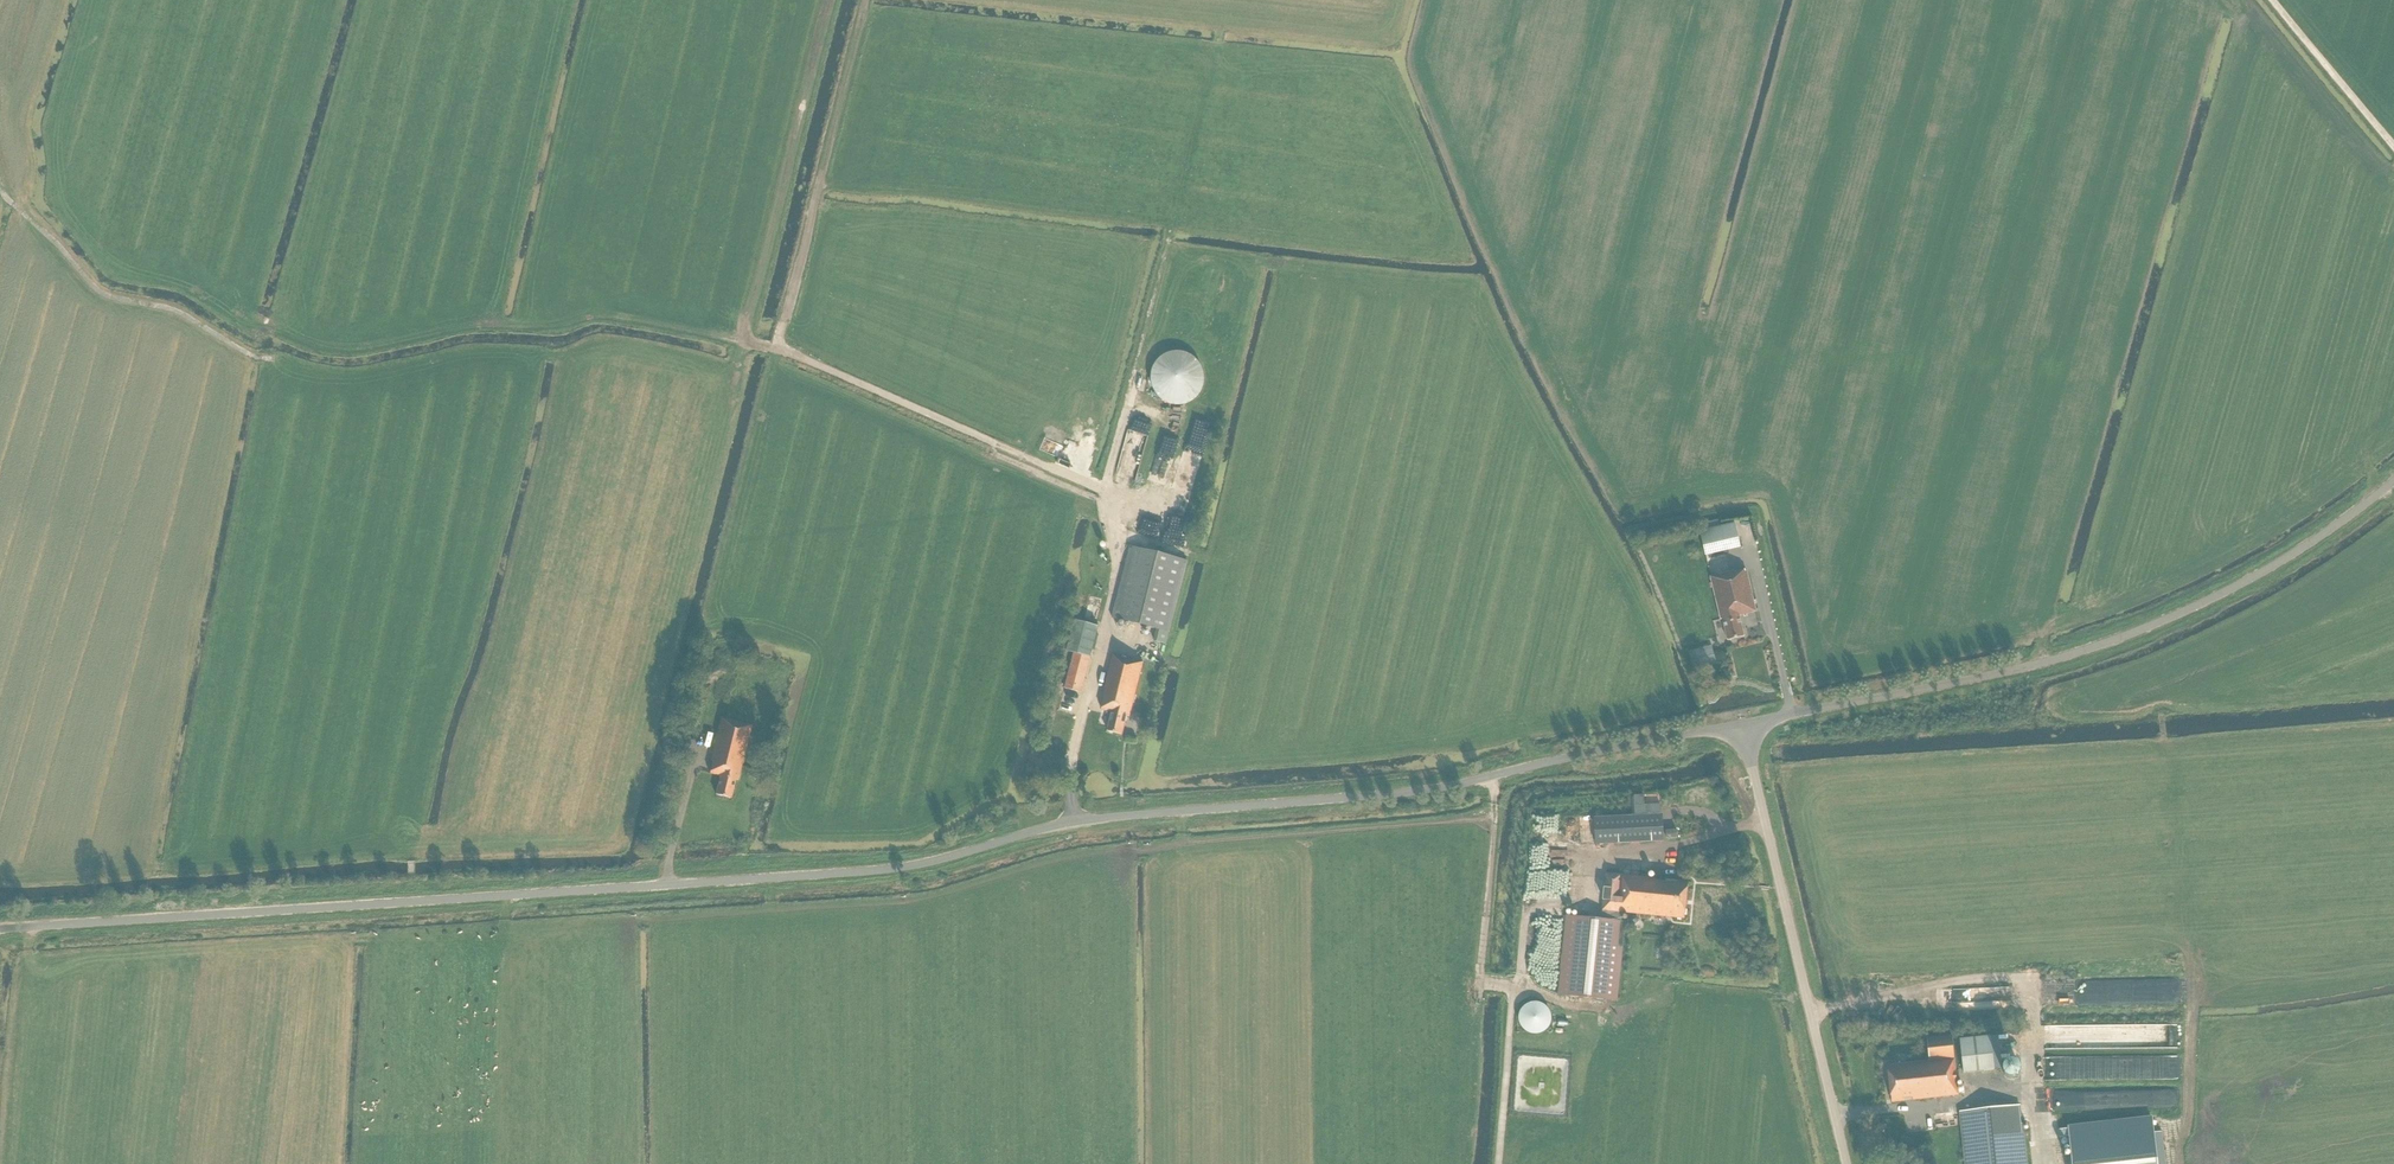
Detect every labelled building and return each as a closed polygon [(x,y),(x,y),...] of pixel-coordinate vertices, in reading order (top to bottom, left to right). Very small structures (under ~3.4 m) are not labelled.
[(1172,415),(1178,415),(1183,414),(1189,412),(1195,409),(1200,403),(1203,397),(1205,391),(1206,383),(1204,376),(1201,368),(1196,363),(1190,358),(1184,356),(1177,356),(1170,356),(1163,359),(1158,362),(1152,369),(1148,376),(1147,383),(1147,390),(1149,398),(1154,405),(1160,410),(1165,413),(1172,415)] [(1145,484),(1153,487),(1169,443),(1162,440),(1145,484)] [(1718,519),(1701,524),(1703,532),(1720,527),(1718,519)] [(1700,532),(1705,555),(1728,549),(1722,527),(1720,527),(1703,532),(1700,532)] [(1187,560),(1166,555),(1130,546),(1113,617),(1157,628),(1154,641),(1167,644),(1187,560)] [(1739,615),(1756,611),(1747,570),(1735,573),(1735,571),(1711,577),(1721,619),(1723,619),(1728,640),(1744,636),(1739,615)] [(1082,692),(1099,626),(1074,619),(1066,650),(1074,652),(1065,688),(1082,692)] [(1713,646),(1690,651),(1694,669),(1717,664),(1713,646)] [(1130,716),(1144,662),(1114,654),(1103,697),(1105,698),(1102,709),(1113,712),(1108,731),(1123,734),(1128,716),(1130,716)] [(738,780),(752,725),(722,718),(711,761),(713,761),(710,773),(721,776),(716,794),(731,798),(736,779),(738,780)] [(1635,805),(1636,814),(1646,814),(1645,804),(1635,805)] [(1596,844),(1663,841),(1662,815),(1595,818),(1596,844)] [(1666,882),(1656,881),(1656,878),(1607,873),(1602,919),(1566,915),(1558,995),(1619,1001),(1626,921),(1617,920),(1618,911),(1685,918),(1688,882),(1666,879),(1666,882)] [(1534,1035),(1539,1035),(1544,1033),(1548,1029),(1551,1025),(1552,1020),(1552,1015),(1550,1010),(1547,1006),(1542,1003),(1537,1002),(1532,1002),(1527,1004),(1523,1007),(1520,1012),(1519,1017),(1519,1022),(1521,1027),(1524,1031),(1529,1034),(1534,1035)] [(1913,1100),(1959,1095),(1953,1035),(1928,1038),(1930,1061),(1889,1065),(1893,1102),(1904,1100),(1904,1098),(1913,1097),(1913,1100)] [(1964,1070),(1994,1066),(1991,1036),(1961,1039),(1964,1070)] [(2012,1079),(2013,1079),(2015,1078),(2016,1078),(2017,1077),(2018,1076),(2019,1075),(2020,1074),(2020,1073),(2021,1071),(2021,1070),(2021,1069),(2020,1067),(2020,1066),(2019,1065),(2018,1064),(2017,1063),(2016,1062),(2015,1062),(2013,1061),(2012,1061),(2011,1061),(2009,1062),(2008,1062),(2007,1063),(2006,1064),(2005,1065),(2004,1066),(2004,1067),(2003,1069),(2003,1070),(2003,1071),(2004,1073),(2004,1074),(2005,1075),(2006,1076),(2007,1077),(2008,1078),(2009,1078),(2011,1079),(2012,1079)] [(2019,1105),(1961,1111),(1967,1163),(2025,1163),(2019,1105)] [(2161,1131),(2153,1132),(2152,1119),(2059,1129),(2060,1137),(2069,1136),(2072,1163),(2165,1163),(2161,1131)]
